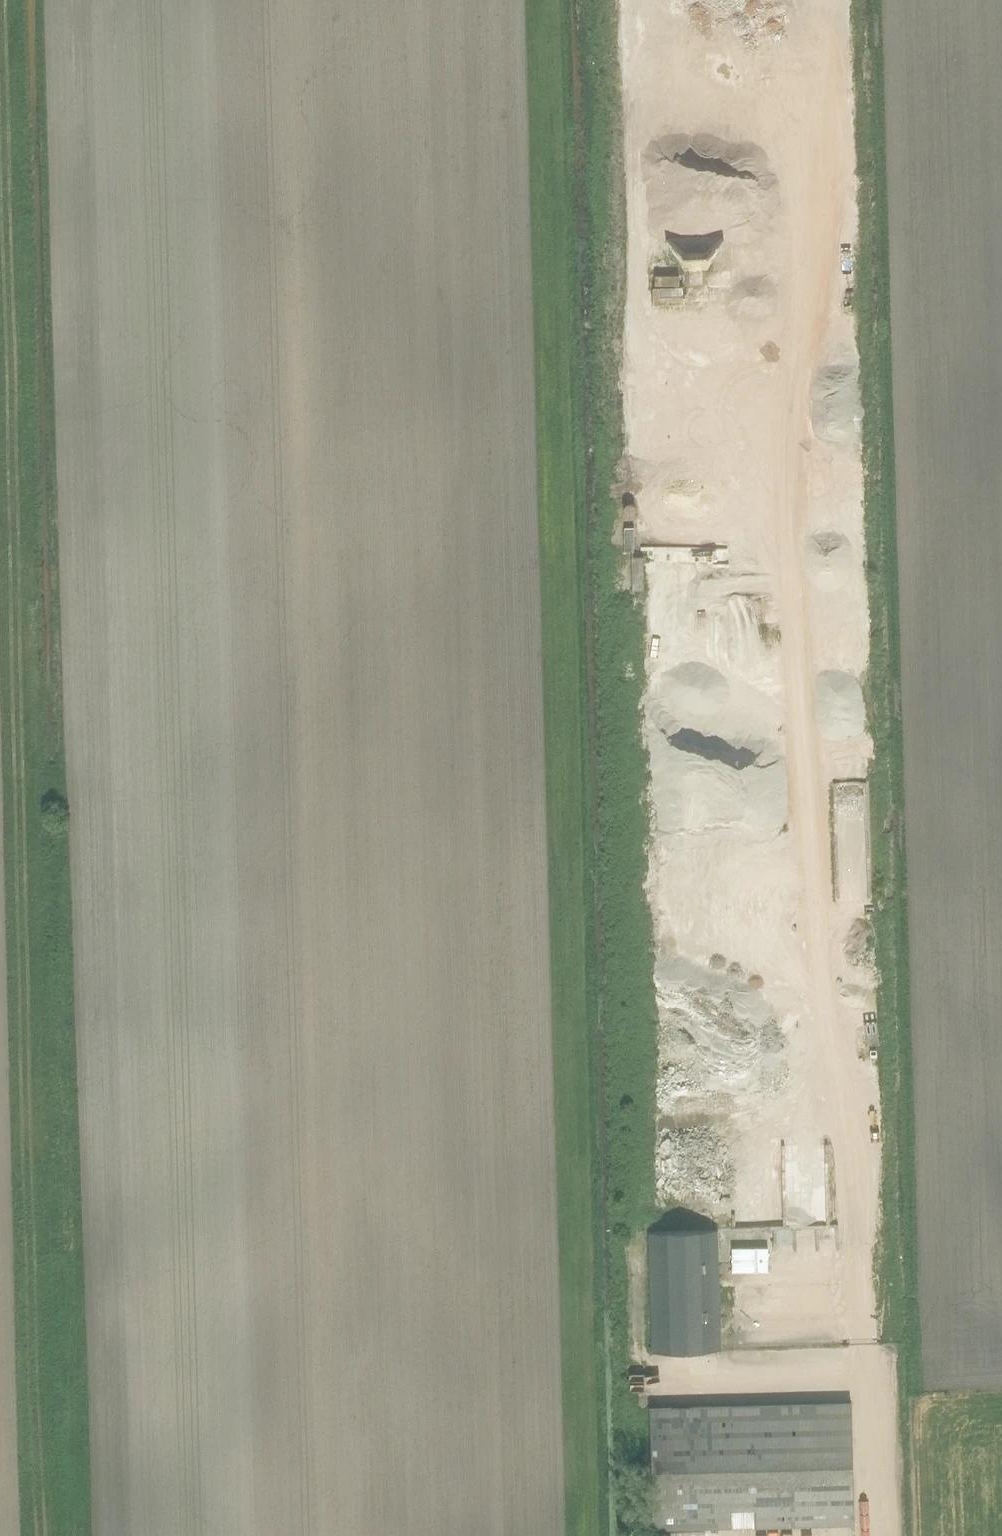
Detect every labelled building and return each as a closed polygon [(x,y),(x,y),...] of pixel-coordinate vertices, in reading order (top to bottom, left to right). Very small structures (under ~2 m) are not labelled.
[(688,285),(654,287),(655,304),(689,303),(688,285)] [(634,591),(645,590),(644,557),(633,557),(634,591)] [(653,1352),(722,1350),(718,1229),(649,1232),(653,1352)] [(769,1272),(769,1249),(733,1249),(733,1272),(769,1272)] [(855,1524),(853,1402),(651,1407),(653,1529),(855,1524)]
